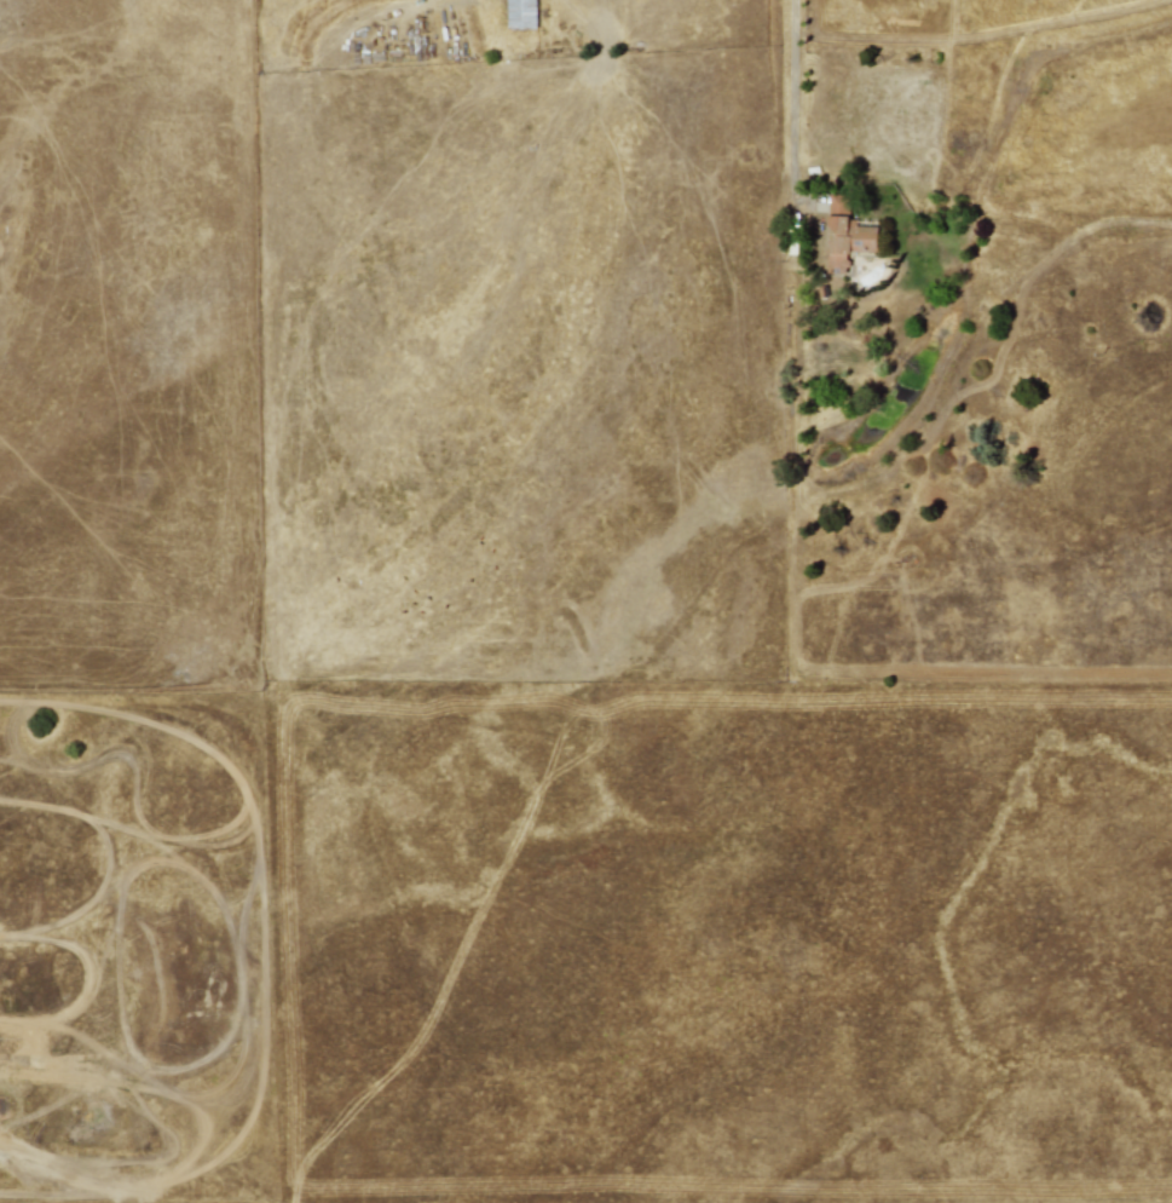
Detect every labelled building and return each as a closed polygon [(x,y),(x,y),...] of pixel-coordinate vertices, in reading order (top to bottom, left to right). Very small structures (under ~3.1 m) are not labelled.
[(535,0),(507,0),(507,29),(536,28),(535,0)] [(826,274),(848,275),(850,252),(876,253),(878,226),(847,224),(849,195),(830,195),(826,274)]
